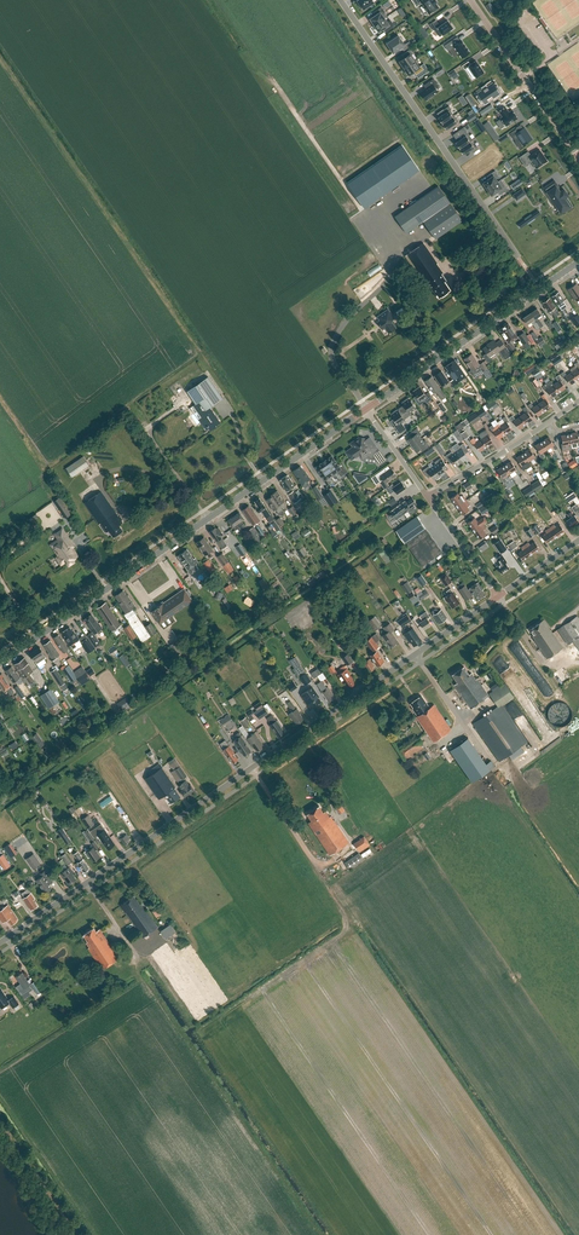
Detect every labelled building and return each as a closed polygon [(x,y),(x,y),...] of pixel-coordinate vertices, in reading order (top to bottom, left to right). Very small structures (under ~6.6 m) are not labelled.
[(357,0),(364,10),(374,3),(372,0),(358,0),(357,0)] [(421,3),(429,14),(439,8),(435,2),(435,3),(433,0),(412,0),(416,7),(421,3)] [(370,19),(374,26),(385,18),(382,14),(385,12),(381,7),(374,12),(376,15),(370,19)] [(385,18),(374,26),(379,32),(385,28),(387,31),(395,26),(391,20),(388,22),(385,18)] [(436,20),(429,24),(434,30),(435,30),(440,37),(450,29),(451,30),(454,28),(451,24),(450,24),(448,20),(443,24),(443,23),(440,25),(440,26),(436,20)] [(426,37),(429,34),(423,26),(420,28),(426,37)] [(405,45),(398,35),(387,43),(393,53),(402,47),(404,50),(412,45),(409,41),(405,45)] [(470,52),(461,40),(460,41),(458,43),(455,38),(444,45),(448,50),(454,46),(462,58),(470,52)] [(404,68),(415,60),(411,54),(412,53),(410,49),(403,54),(406,57),(399,62),(402,65),(403,65),(405,67),(404,68)] [(419,66),(415,60),(404,68),(405,68),(407,70),(406,71),(408,75),(414,70),(417,74),(424,70),(421,65),(419,66)] [(469,61),(463,65),(465,69),(469,66),(477,76),(477,77),(478,77),(477,76),(484,72),(485,72),(484,71),(477,61),(477,60),(476,60),(471,64),(469,61)] [(445,72),(443,68),(436,73),(438,77),(445,72)] [(454,71),(450,74),(453,79),(458,76),(454,71)] [(426,83),(429,87),(421,92),(426,100),(438,92),(436,88),(439,86),(434,78),(426,83)] [(493,82),(476,93),(479,97),(481,95),(485,100),(491,96),(493,99),(501,94),(493,82)] [(491,104),(480,112),(483,115),(494,108),(491,104)] [(445,113),(438,118),(442,124),(454,115),(450,110),(451,109),(449,106),(443,110),(445,113)] [(512,110),(509,112),(505,107),(499,111),(502,116),(502,117),(500,118),(506,126),(518,118),(512,110)] [(469,116),(466,118),(469,122),(476,117),(473,113),(469,116)] [(454,115),(442,124),(446,129),(458,121),(454,115)] [(516,129),(510,133),(516,142),(519,140),(523,145),(532,139),(524,127),(518,132),(516,129)] [(462,138),(455,143),(456,143),(455,144),(457,148),(458,147),(460,149),(471,141),(473,140),(466,131),(460,135),(462,138)] [(471,141),(460,149),(464,154),(471,150),(473,153),(479,149),(477,145),(475,146),(471,141)] [(404,145),(349,181),(366,206),(421,170),(404,145)] [(531,156),(528,152),(528,151),(519,157),(525,166),(532,162),(536,169),(547,161),(540,149),(531,156)] [(487,189),(497,182),(495,179),(499,176),(495,170),(488,175),(490,178),(483,183),(487,189)] [(487,189),(492,195),(499,190),(501,194),(508,189),(501,179),(497,182),(487,189)] [(555,206),(556,206),(560,211),(562,211),(567,208),(567,209),(568,209),(571,207),(571,206),(571,205),(565,197),(568,195),(564,189),(561,191),(554,181),(544,188),(551,198),(551,200),(552,202),(553,203),(555,206)] [(406,233),(423,222),(435,240),(462,222),(450,204),(439,187),(395,216),(406,233)] [(522,189),(513,195),(517,200),(526,194),(522,189)] [(404,255),(424,286),(428,283),(438,297),(449,289),(444,281),(446,280),(441,273),(443,272),(424,242),(404,255)] [(578,300),(578,287),(577,284),(568,290),(577,301),(578,300)] [(555,294),(552,297),(558,305),(562,310),(567,306),(563,301),(564,301),(558,292),(557,293),(557,292),(555,294)] [(548,311),(548,312),(550,316),(553,314),(555,317),(560,314),(555,307),(549,299),(546,301),(545,300),(544,301),(544,302),(543,303),(545,306),(545,307),(545,308),(545,309),(547,311),(548,311)] [(383,329),(385,328),(388,333),(396,328),(390,319),(393,316),(388,309),(380,315),(382,319),(378,322),(383,329)] [(534,320),(540,328),(543,325),(537,317),(541,315),(537,309),(530,313),(534,320)] [(530,313),(523,319),(527,325),(531,322),(537,330),(540,328),(534,320),(530,313)] [(578,314),(571,319),(576,327),(578,326),(578,316),(578,314)] [(550,329),(554,326),(552,324),(549,320),(546,322),(550,329)] [(552,324),(554,326),(558,332),(562,329),(556,321),(552,324)] [(507,345),(511,351),(516,348),(511,342),(518,337),(508,323),(499,330),(509,344),(507,345)] [(524,332),(519,336),(522,341),(519,343),(521,346),(529,340),(524,332)] [(534,341),(538,346),(544,341),(541,336),(534,341)] [(499,351),(505,360),(511,355),(501,340),(496,343),(494,340),(490,343),(490,344),(483,349),(489,357),(499,351)] [(473,368),(476,371),(482,366),(484,369),(487,367),(482,361),(479,364),(471,353),(463,358),(471,369),(473,368)] [(562,360),(559,355),(552,360),(555,365),(562,360)] [(466,376),(455,360),(445,366),(448,370),(447,371),(453,379),(450,381),(453,385),(466,376)] [(449,381),(441,371),(434,376),(441,386),(449,381)] [(566,378),(570,384),(577,380),(572,372),(567,376),(564,371),(561,373),(565,379),(566,378)] [(554,385),(559,392),(565,388),(561,382),(562,381),(559,375),(556,377),(559,381),(554,385)] [(208,376),(187,391),(196,404),(189,408),(189,409),(191,408),(195,413),(197,412),(203,419),(200,421),(206,430),(209,428),(210,431),(215,427),(217,426),(216,425),(220,422),(210,406),(223,398),(208,376)] [(432,376),(425,381),(433,392),(435,391),(441,400),(446,396),(440,387),(440,388),(432,376)] [(548,391),(552,397),(559,392),(554,385),(549,389),(545,384),(542,386),(547,392),(548,391)] [(427,397),(419,386),(415,389),(416,390),(414,391),(417,396),(414,399),(418,406),(425,401),(423,399),(427,397)] [(539,404),(544,411),(551,406),(547,400),(548,400),(544,394),(541,396),(544,400),(539,404)] [(408,398),(404,401),(405,401),(403,403),(405,406),(398,411),(397,409),(397,410),(393,412),(394,413),(391,414),(395,419),(391,422),(400,434),(406,429),(401,422),(405,420),(401,415),(408,410),(409,413),(416,408),(408,398)] [(494,399),(486,404),(490,411),(499,405),(494,399)] [(447,410),(442,402),(438,404),(444,413),(447,410)] [(533,410),(537,416),(544,411),(539,404),(534,407),(531,403),(528,405),(532,411),(533,410)] [(482,407),(476,411),(481,418),(487,413),(482,407)] [(521,417),(526,424),(532,419),(528,413),(529,412),(526,407),(523,409),(526,413),(521,417)] [(467,418),(472,425),(480,419),(475,412),(467,418)] [(489,425),(495,421),(488,412),(482,417),(489,425)] [(500,427),(505,434),(512,429),(508,423),(509,422),(505,416),(502,418),(505,423),(500,427)] [(515,423),(519,429),(526,424),(521,417),(516,420),(512,416),(509,418),(513,423),(515,423)] [(467,419),(461,423),(464,427),(470,424),(467,419)] [(494,432),(498,438),(505,434),(500,427),(495,430),(492,426),(489,428),(493,433),(494,432)] [(411,446),(421,438),(420,436),(421,435),(417,428),(410,433),(413,436),(408,440),(409,442),(408,442),(411,446)] [(464,429),(459,433),(463,439),(468,435),(464,429)] [(482,439),(487,447),(493,442),(489,436),(490,435),(487,429),(486,430),(486,429),(479,434),(481,438),(486,435),(487,436),(482,439)] [(571,443),(577,441),(578,447),(578,440),(577,432),(569,434),(571,443)] [(571,443),(569,434),(561,436),(563,443),(561,443),(562,450),(572,448),(571,443)] [(372,458),(374,456),(380,464),(386,460),(379,450),(377,452),(375,450),(377,448),(370,438),(366,441),(364,438),(362,439),(360,439),(359,437),(352,442),(352,445),(353,447),(346,452),(348,456),(351,460),(355,457),(357,456),(356,455),(357,452),(361,453),(363,456),(367,453),(370,457),(372,458)] [(542,442),(547,449),(552,446),(555,450),(558,448),(554,443),(553,443),(549,437),(542,442)] [(420,447),(423,451),(430,446),(425,440),(423,441),(421,438),(411,446),(414,450),(414,449),(415,451),(420,447)] [(476,445),(480,451),(487,447),(482,439),(477,443),(473,438),(470,441),(474,446),(476,445)] [(538,453),(541,459),(545,457),(542,452),(547,449),(542,442),(535,446),(539,452),(538,453)] [(452,446),(463,462),(467,459),(468,458),(465,453),(468,450),(463,443),(459,446),(457,443),(452,446)] [(454,460),(457,465),(459,464),(459,465),(463,462),(452,446),(455,452),(453,453),(452,451),(445,456),(450,463),(454,460)] [(523,454),(528,461),(533,458),(536,462),(539,460),(536,455),(534,456),(530,449),(523,454)] [(519,465),(523,471),(526,469),(523,465),(528,461),(523,454),(516,458),(520,465),(519,465)] [(83,456),(66,468),(72,476),(89,465),(83,456)] [(325,461),(325,460),(322,462),(322,463),(316,467),(325,479),(329,476),(330,477),(332,478),(336,475),(336,473),(336,472),(337,471),(340,476),(348,471),(342,462),(338,465),(332,456),(325,461)] [(433,466),(441,476),(444,474),(444,473),(446,472),(442,467),(446,464),(441,458),(434,462),(436,464),(433,466)] [(568,463),(571,468),(577,464),(576,462),(576,461),(575,460),(568,463)] [(504,466),(509,473),(514,470),(517,475),(520,473),(517,467),(515,468),(511,461),(504,466)] [(561,464),(565,471),(570,468),(566,462),(561,464)] [(293,471),(303,485),(311,479),(306,472),(305,472),(300,466),(293,471)] [(431,475),(435,480),(436,479),(437,479),(441,476),(433,466),(430,468),(429,466),(423,470),(428,477),(431,475)] [(500,478),(504,483),(507,481),(504,477),(509,473),(504,466),(498,471),(502,477),(500,478)] [(383,473),(381,471),(383,470),(383,469),(371,478),(376,485),(380,482),(384,488),(389,485),(387,482),(396,475),(391,468),(383,473)] [(360,483),(369,478),(364,470),(355,475),(360,483)] [(540,473),(544,479),(546,478),(546,477),(549,475),(546,470),(540,473)] [(283,486),(287,492),(294,487),(295,488),(296,487),(287,475),(280,480),(284,486),(283,486)] [(462,485),(466,490),(472,486),(468,480),(462,485)] [(540,480),(532,485),(536,492),(544,487),(540,480)] [(387,488),(391,494),(396,491),(397,493),(405,488),(401,482),(394,487),(392,484),(387,488)] [(315,486),(311,489),(318,499),(322,496),(315,486)] [(531,486),(522,491),(526,497),(534,492),(531,486)] [(273,496),(281,508),(285,506),(283,502),(285,500),(283,497),(282,497),(277,490),(271,494),(272,496),(273,496)] [(288,495),(294,504),(301,499),(299,496),(297,497),(293,491),(288,495)] [(337,501),(330,491),(324,495),(330,505),(337,501)] [(101,492),(85,504),(106,532),(109,530),(114,536),(123,530),(118,523),(122,520),(101,492)] [(568,502),(572,500),(576,504),(578,502),(578,501),(573,492),(565,497),(568,502)] [(451,498),(457,506),(466,500),(463,495),(460,497),(458,493),(451,498)] [(489,495),(483,499),(485,503),(491,499),(489,495)] [(278,512),(280,516),(285,513),(281,508),(273,496),(272,496),(267,500),(272,507),(271,507),(273,510),(276,509),(278,512)] [(323,496),(318,499),(323,506),(328,503),(323,496)] [(391,506),(397,502),(394,497),(388,501),(391,506)] [(394,516),(396,519),(408,511),(410,514),(417,509),(415,505),(417,504),(412,497),(406,502),(404,499),(389,509),(391,512),(389,514),(391,518),(394,516)] [(256,503),(254,504),(257,507),(256,508),(257,509),(256,510),(257,511),(258,511),(259,512),(261,511),(266,518),(270,523),(275,520),(271,514),(270,515),(265,508),(266,507),(259,498),(257,498),(255,499),(255,501),(256,503)] [(457,506),(462,515),(469,510),(467,506),(469,504),(466,500),(457,506)] [(479,510),(482,515),(491,509),(488,504),(479,510)] [(243,510),(253,525),(260,520),(253,510),(252,511),(249,506),(243,510)] [(289,509),(293,516),(297,513),(293,506),(289,509)] [(240,512),(228,520),(235,530),(238,528),(239,530),(245,526),(241,521),(244,519),(240,512)] [(571,512),(568,515),(570,518),(567,521),(571,527),(578,522),(574,516),(571,512)] [(405,543),(406,543),(422,566),(442,552),(417,516),(396,531),(405,543)] [(276,520),(280,527),(284,524),(280,517),(276,520)] [(468,522),(473,531),(483,524),(487,521),(484,517),(477,521),(475,517),(468,522)] [(272,533),(277,530),(272,523),(267,526),(272,533)] [(254,527),(257,531),(256,531),(258,533),(260,535),(264,532),(259,524),(254,527)] [(473,531),(479,539),(486,534),(483,530),(486,529),(483,524),(473,531)] [(554,525),(549,528),(556,537),(564,531),(560,524),(556,527),(554,525)] [(496,525),(490,529),(493,534),(499,530),(496,525)] [(533,528),(537,534),(542,531),(537,525),(533,528)] [(215,528),(210,532),(216,541),(222,549),(227,545),(221,537),(222,537),(221,536),(223,534),(218,527),(216,529),(215,528)] [(263,543),(253,527),(247,531),(257,546),(263,543)] [(556,537),(549,528),(545,531),(547,533),(543,536),(548,543),(556,537)] [(69,565),(74,561),(73,559),(78,556),(69,542),(71,541),(62,529),(55,534),(61,543),(54,549),(59,556),(57,557),(61,564),(66,561),(69,565)] [(535,535),(531,529),(525,534),(528,539),(535,535)] [(298,530),(292,533),(296,539),(301,535),(298,530)] [(199,547),(205,556),(213,550),(204,537),(196,543),(199,547)] [(500,539),(494,544),(500,553),(507,549),(500,539)] [(517,547),(513,541),(508,545),(511,551),(517,547)] [(488,542),(480,547),(482,550),(490,545),(488,542)] [(525,545),(531,554),(539,549),(535,542),(530,545),(528,542),(525,545)] [(235,547),(240,557),(247,553),(242,543),(235,547)] [(518,553),(523,560),(531,554),(525,545),(521,547),(523,550),(518,553)] [(297,551),(302,557),(307,554),(303,547),(297,551)] [(188,568),(192,573),(197,570),(193,565),(198,562),(195,558),(194,559),(187,549),(178,556),(188,569),(188,568)] [(379,554),(386,564),(392,560),(384,550),(379,554)] [(217,556),(223,565),(228,561),(222,553),(217,556)] [(497,566),(502,573),(509,568),(505,562),(506,561),(502,555),(497,558),(501,564),(497,566)] [(315,575),(318,580),(326,575),(323,570),(315,575)] [(440,578),(445,586),(451,582),(446,574),(440,578)] [(258,582),(264,590),(269,586),(263,578),(258,582)] [(407,593),(414,590),(409,581),(402,584),(407,593)] [(465,585),(465,586),(459,589),(459,590),(466,600),(472,595),(474,594),(478,600),(485,595),(482,590),(483,590),(478,582),(477,582),(469,588),(470,589),(468,590),(465,585)] [(223,588),(227,593),(233,589),(229,584),(223,588)] [(152,611),(160,623),(192,600),(184,589),(152,611)] [(448,602),(452,608),(460,603),(450,589),(447,591),(449,594),(444,598),(446,602),(448,602)] [(118,602),(126,613),(125,614),(142,641),(157,631),(151,622),(146,626),(133,608),(136,606),(128,595),(127,596),(123,590),(115,596),(119,601),(118,602)] [(429,594),(426,590),(418,596),(421,599),(429,594)] [(407,596),(410,601),(416,598),(412,593),(407,596)] [(438,598),(434,601),(439,608),(443,605),(438,598)] [(105,602),(96,608),(112,631),(121,625),(105,602)] [(433,615),(439,624),(447,618),(441,609),(433,615)] [(420,623),(424,629),(431,625),(427,619),(430,617),(426,612),(419,616),(423,621),(420,623)] [(91,614),(85,619),(88,623),(87,624),(92,632),(94,634),(102,628),(99,623),(98,624),(91,614)] [(410,620),(406,614),(397,620),(401,626),(410,620)] [(368,619),(374,629),(381,625),(374,615),(368,619)] [(577,616),(563,626),(558,629),(568,644),(573,641),(578,649),(578,618),(577,616)] [(534,635),(533,636),(535,640),(534,640),(543,653),(543,654),(544,655),(547,659),(563,648),(553,633),(544,620),(530,629),(534,635)] [(382,636),(390,647),(398,641),(391,632),(395,629),(390,623),(383,628),(386,633),(382,636)] [(137,636),(129,625),(124,628),(132,640),(134,642),(138,638),(137,636)] [(73,648),(76,646),(74,642),(79,639),(75,633),(74,633),(70,627),(62,632),(65,638),(69,645),(70,644),(73,648)] [(410,642),(413,646),(422,640),(413,628),(404,634),(410,643),(410,642)] [(92,632),(87,635),(89,639),(95,647),(100,643),(94,635),(94,634),(92,632)] [(370,655),(377,666),(384,661),(377,651),(375,649),(378,647),(375,642),(380,639),(376,634),(372,637),(366,641),(373,652),(371,653),(372,655),(370,655)] [(58,635),(54,638),(58,644),(57,644),(63,652),(68,648),(62,638),(61,639),(58,635)] [(93,646),(88,638),(81,642),(87,650),(93,646)] [(50,656),(55,664),(61,660),(58,655),(60,654),(50,640),(44,645),(51,655),(50,656)] [(170,645),(177,655),(181,652),(175,642),(170,645)] [(42,660),(46,657),(40,647),(30,654),(34,660),(35,662),(41,659),(42,660)] [(341,657),(346,665),(355,660),(350,651),(341,657)] [(294,668),(301,664),(296,656),(289,660),(294,668)] [(29,665),(24,658),(14,664),(18,670),(18,671),(23,678),(25,677),(29,683),(34,680),(30,674),(33,672),(29,664),(29,665)] [(363,663),(370,672),(374,669),(373,667),(375,666),(369,659),(363,663)] [(62,670),(70,682),(77,677),(68,665),(62,670)] [(16,671),(16,672),(12,666),(6,670),(8,674),(7,675),(13,683),(20,678),(16,671)] [(454,685),(470,708),(488,696),(484,691),(477,678),(476,679),(471,673),(469,674),(464,666),(452,674),(457,682),(454,685)] [(94,667),(88,670),(91,675),(97,672),(94,667)] [(51,671),(60,686),(65,683),(56,668),(51,671)] [(337,675),(342,683),(344,683),(346,681),(350,687),(355,683),(352,679),(353,679),(349,674),(350,673),(347,668),(337,675)] [(314,678),(321,674),(318,669),(311,673),(314,678)] [(86,671),(77,677),(81,683),(90,677),(86,671)] [(299,677),(304,685),(311,681),(305,672),(299,677)] [(11,695),(14,693),(10,686),(2,674),(0,675),(0,685),(3,690),(5,689),(6,688),(11,695)] [(334,696),(328,687),(327,688),(322,681),(317,684),(322,691),(321,691),(329,702),(333,699),(332,697),(334,696)] [(504,683),(500,686),(497,682),(490,687),(493,691),(489,694),(498,706),(473,724),(499,761),(509,754),(512,759),(523,751),(520,746),(527,742),(502,706),(514,697),(504,683)] [(25,695),(18,686),(14,688),(21,698),(25,695)] [(312,688),(301,695),(310,708),(320,701),(317,697),(319,696),(312,688)] [(51,689),(40,696),(48,708),(45,710),(48,714),(51,712),(49,708),(59,701),(51,689)] [(417,715),(416,716),(433,741),(451,729),(434,704),(429,707),(421,695),(410,703),(413,708),(412,708),(417,715)] [(117,703),(121,710),(131,703),(126,696),(117,703)] [(229,699),(232,705),(238,702),(235,696),(229,699)] [(296,709),(291,701),(287,704),(293,712),(289,715),(293,720),(296,724),(303,719),(300,714),(300,713),(297,709),(296,709)] [(566,724),(569,722),(570,721),(571,719),(572,717),(572,715),(572,713),(572,711),(571,709),(569,706),(567,704),(564,703),(562,702),(559,702),(556,702),(555,703),(552,705),(550,706),(549,709),(548,711),(548,713),(548,715),(548,718),(549,719),(550,722),(552,723),(554,725),(555,725),(557,726),(559,726),(561,726),(562,726),(564,726),(566,724)] [(267,712),(271,710),(266,704),(254,713),(259,720),(268,714),(267,712)] [(108,719),(111,723),(118,718),(115,713),(108,719)] [(267,719),(271,724),(270,725),(278,737),(285,732),(280,726),(281,726),(277,720),(276,721),(272,715),(267,719)] [(240,721),(246,730),(251,726),(246,718),(240,721)] [(251,751),(241,736),(242,735),(239,732),(235,735),(238,738),(234,740),(244,755),(251,751)] [(32,737),(40,748),(46,745),(38,733),(32,737)] [(261,746),(262,745),(255,733),(247,739),(251,745),(253,745),(257,751),(262,748),(261,746)] [(401,749),(407,759),(425,746),(418,737),(401,749)] [(493,760),(488,763),(471,737),(453,749),(474,782),(497,766),(493,760)] [(224,750),(233,763),(238,759),(237,757),(239,756),(236,753),(235,754),(230,746),(224,750)] [(180,791),(184,797),(195,790),(190,784),(189,785),(186,780),(185,780),(184,778),(187,776),(180,766),(175,769),(182,779),(180,781),(181,783),(178,785),(182,790),(180,791)] [(173,789),(176,787),(174,784),(173,784),(162,767),(145,779),(158,799),(167,793),(170,797),(167,798),(171,803),(179,798),(173,789)] [(337,805),(341,813),(346,810),(342,803),(337,805)] [(324,812),(319,805),(307,813),(312,820),(308,823),(330,855),(349,842),(331,816),(330,817),(326,811),(324,812)] [(83,819),(89,828),(95,824),(89,815),(83,819)] [(82,832),(86,837),(88,835),(91,839),(93,838),(90,834),(87,829),(82,832)] [(105,829),(94,836),(99,843),(102,841),(107,849),(115,844),(107,833),(105,829)] [(121,839),(125,845),(130,841),(129,840),(130,839),(123,829),(116,834),(120,839),(121,839)] [(65,830),(60,834),(66,843),(71,840),(65,830)] [(354,843),(360,852),(370,845),(364,836),(354,843)] [(88,858),(90,857),(93,861),(100,856),(95,850),(99,847),(94,841),(91,843),(93,847),(89,850),(88,849),(84,852),(88,858)] [(13,842),(5,846),(13,861),(16,860),(14,856),(19,853),(13,842)] [(372,848),(362,852),(364,856),(373,852),(372,848)] [(34,851),(25,857),(32,868),(41,862),(34,851)] [(77,862),(83,872),(89,868),(78,851),(73,854),(78,862),(77,862)] [(72,861),(65,852),(61,855),(68,864),(72,861)] [(363,859),(358,852),(345,862),(349,869),(363,859)] [(69,867),(61,873),(68,884),(76,879),(72,873),(73,872),(69,867)] [(43,876),(36,880),(44,892),(52,887),(47,880),(48,880),(47,878),(50,876),(45,870),(41,873),(43,876)] [(28,890),(23,894),(25,897),(23,898),(30,909),(31,907),(33,909),(37,906),(33,900),(35,899),(31,893),(30,893),(28,890)] [(137,900),(134,896),(120,905),(143,938),(158,927),(146,909),(145,910),(142,906),(141,906),(137,900)] [(8,919),(11,925),(16,921),(15,920),(17,919),(11,910),(9,911),(6,907),(0,911),(0,918),(3,922),(8,919)] [(153,911),(157,916),(162,912),(158,907),(153,911)] [(160,930),(166,938),(176,931),(170,923),(160,930)] [(100,929),(97,931),(94,927),(83,934),(88,941),(86,942),(90,947),(88,948),(102,969),(119,957),(123,955),(119,950),(116,952),(100,929)] [(22,973),(16,977),(21,984),(16,987),(22,995),(32,988),(30,985),(22,973)] [(108,984),(111,989),(123,981),(120,976),(113,980),(111,977),(105,981),(107,985),(108,984)] [(36,981),(32,984),(36,990),(35,990),(38,994),(43,991),(36,981)] [(1,1008),(9,1003),(13,1008),(19,1003),(14,996),(8,1000),(1,989),(0,990),(0,1006),(1,1008)]
